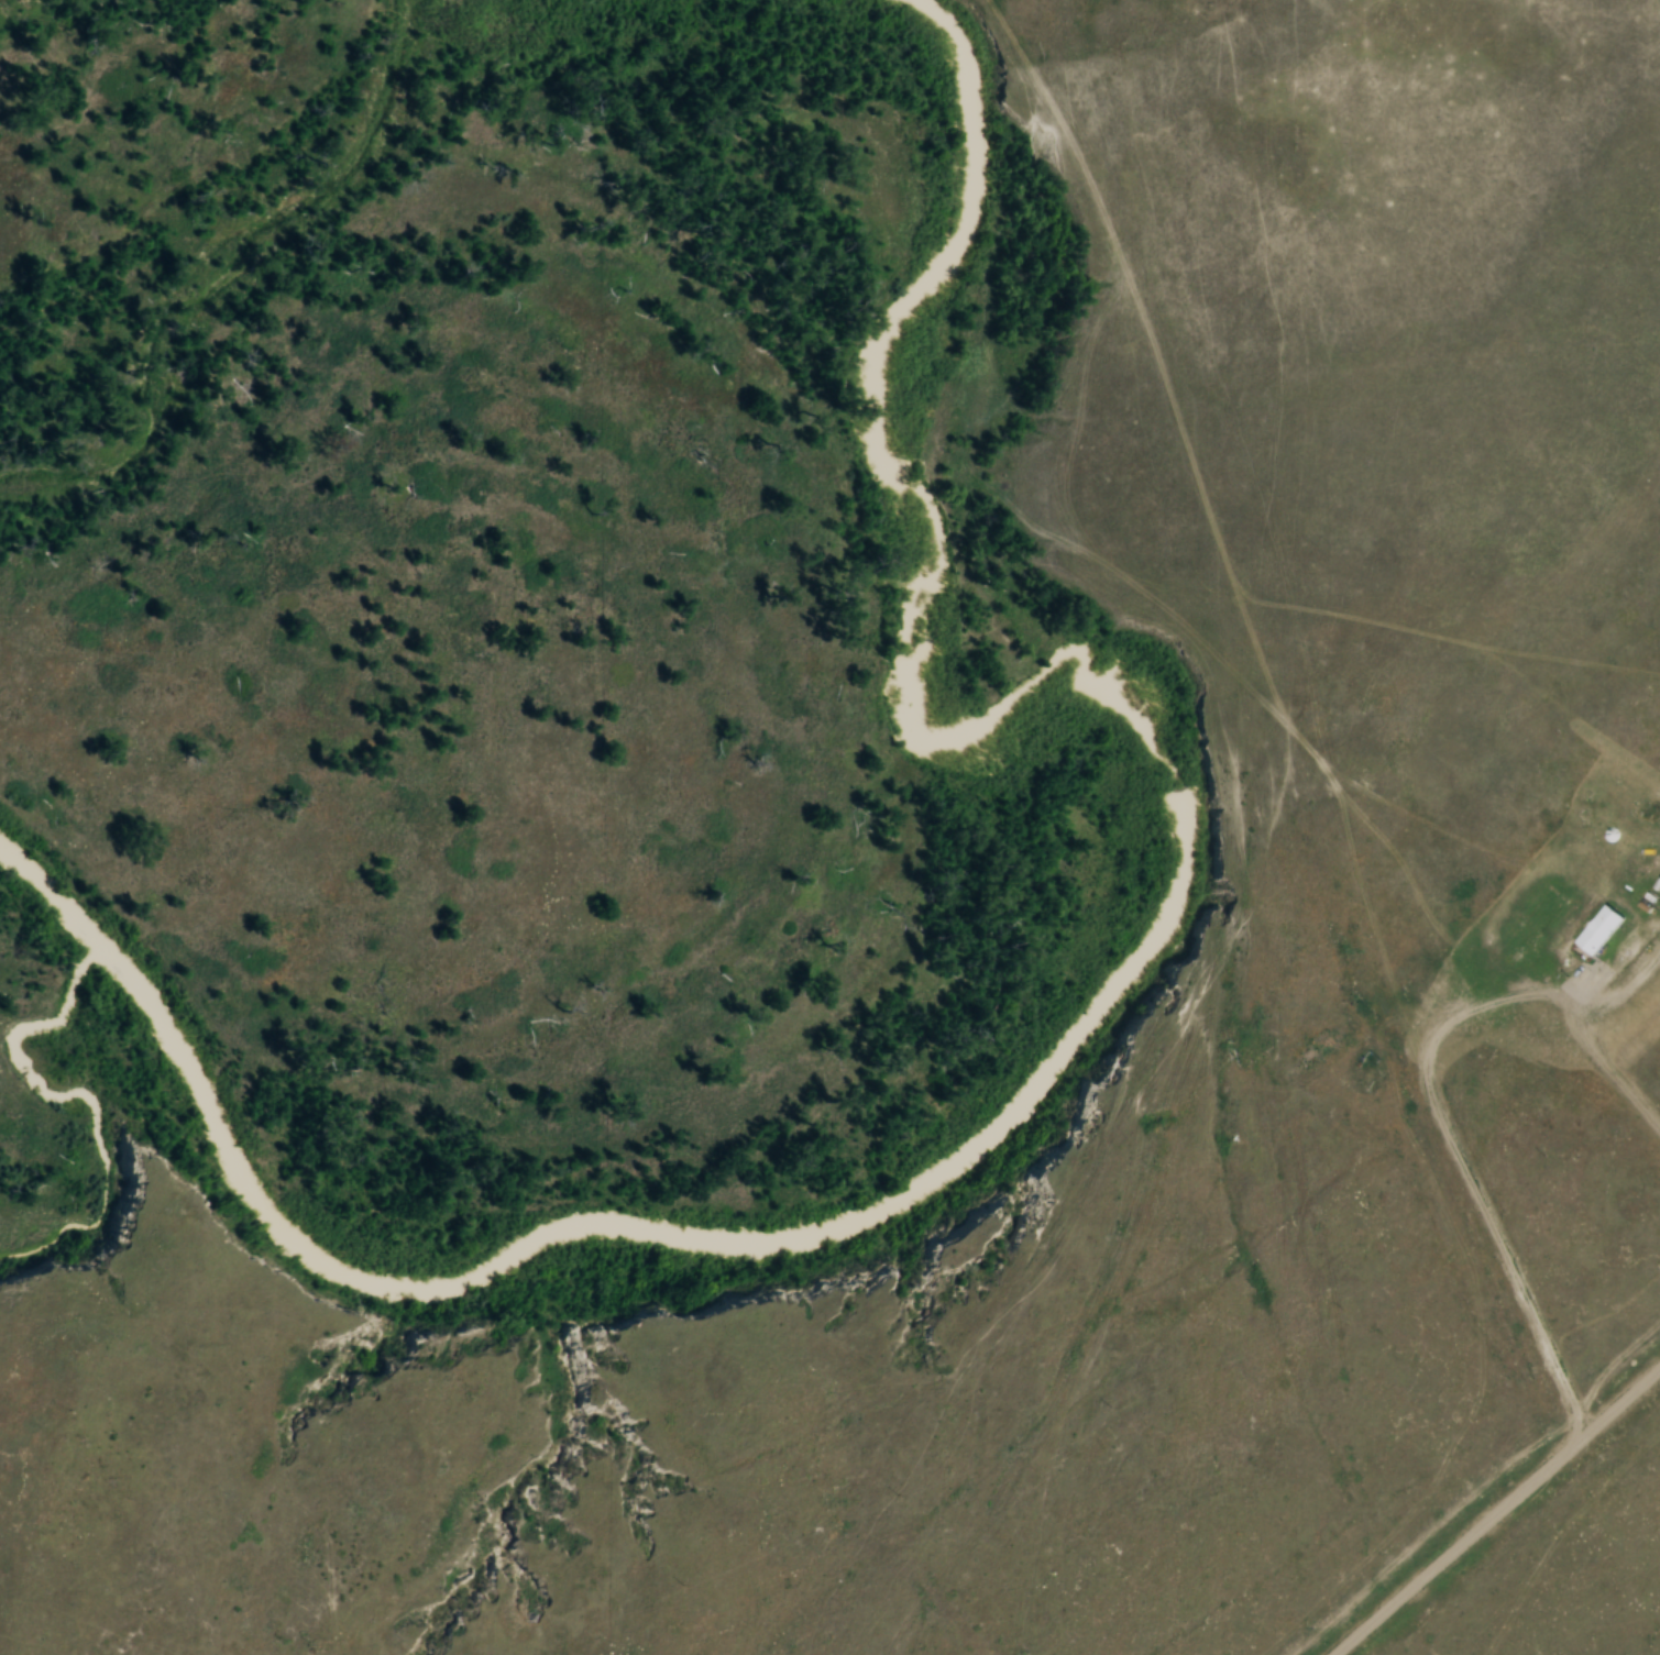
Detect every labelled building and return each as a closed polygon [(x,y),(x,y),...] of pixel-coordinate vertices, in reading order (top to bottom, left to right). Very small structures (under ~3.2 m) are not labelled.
[(1626,917),(1609,903),(1579,941),(1595,954),(1626,917)]
